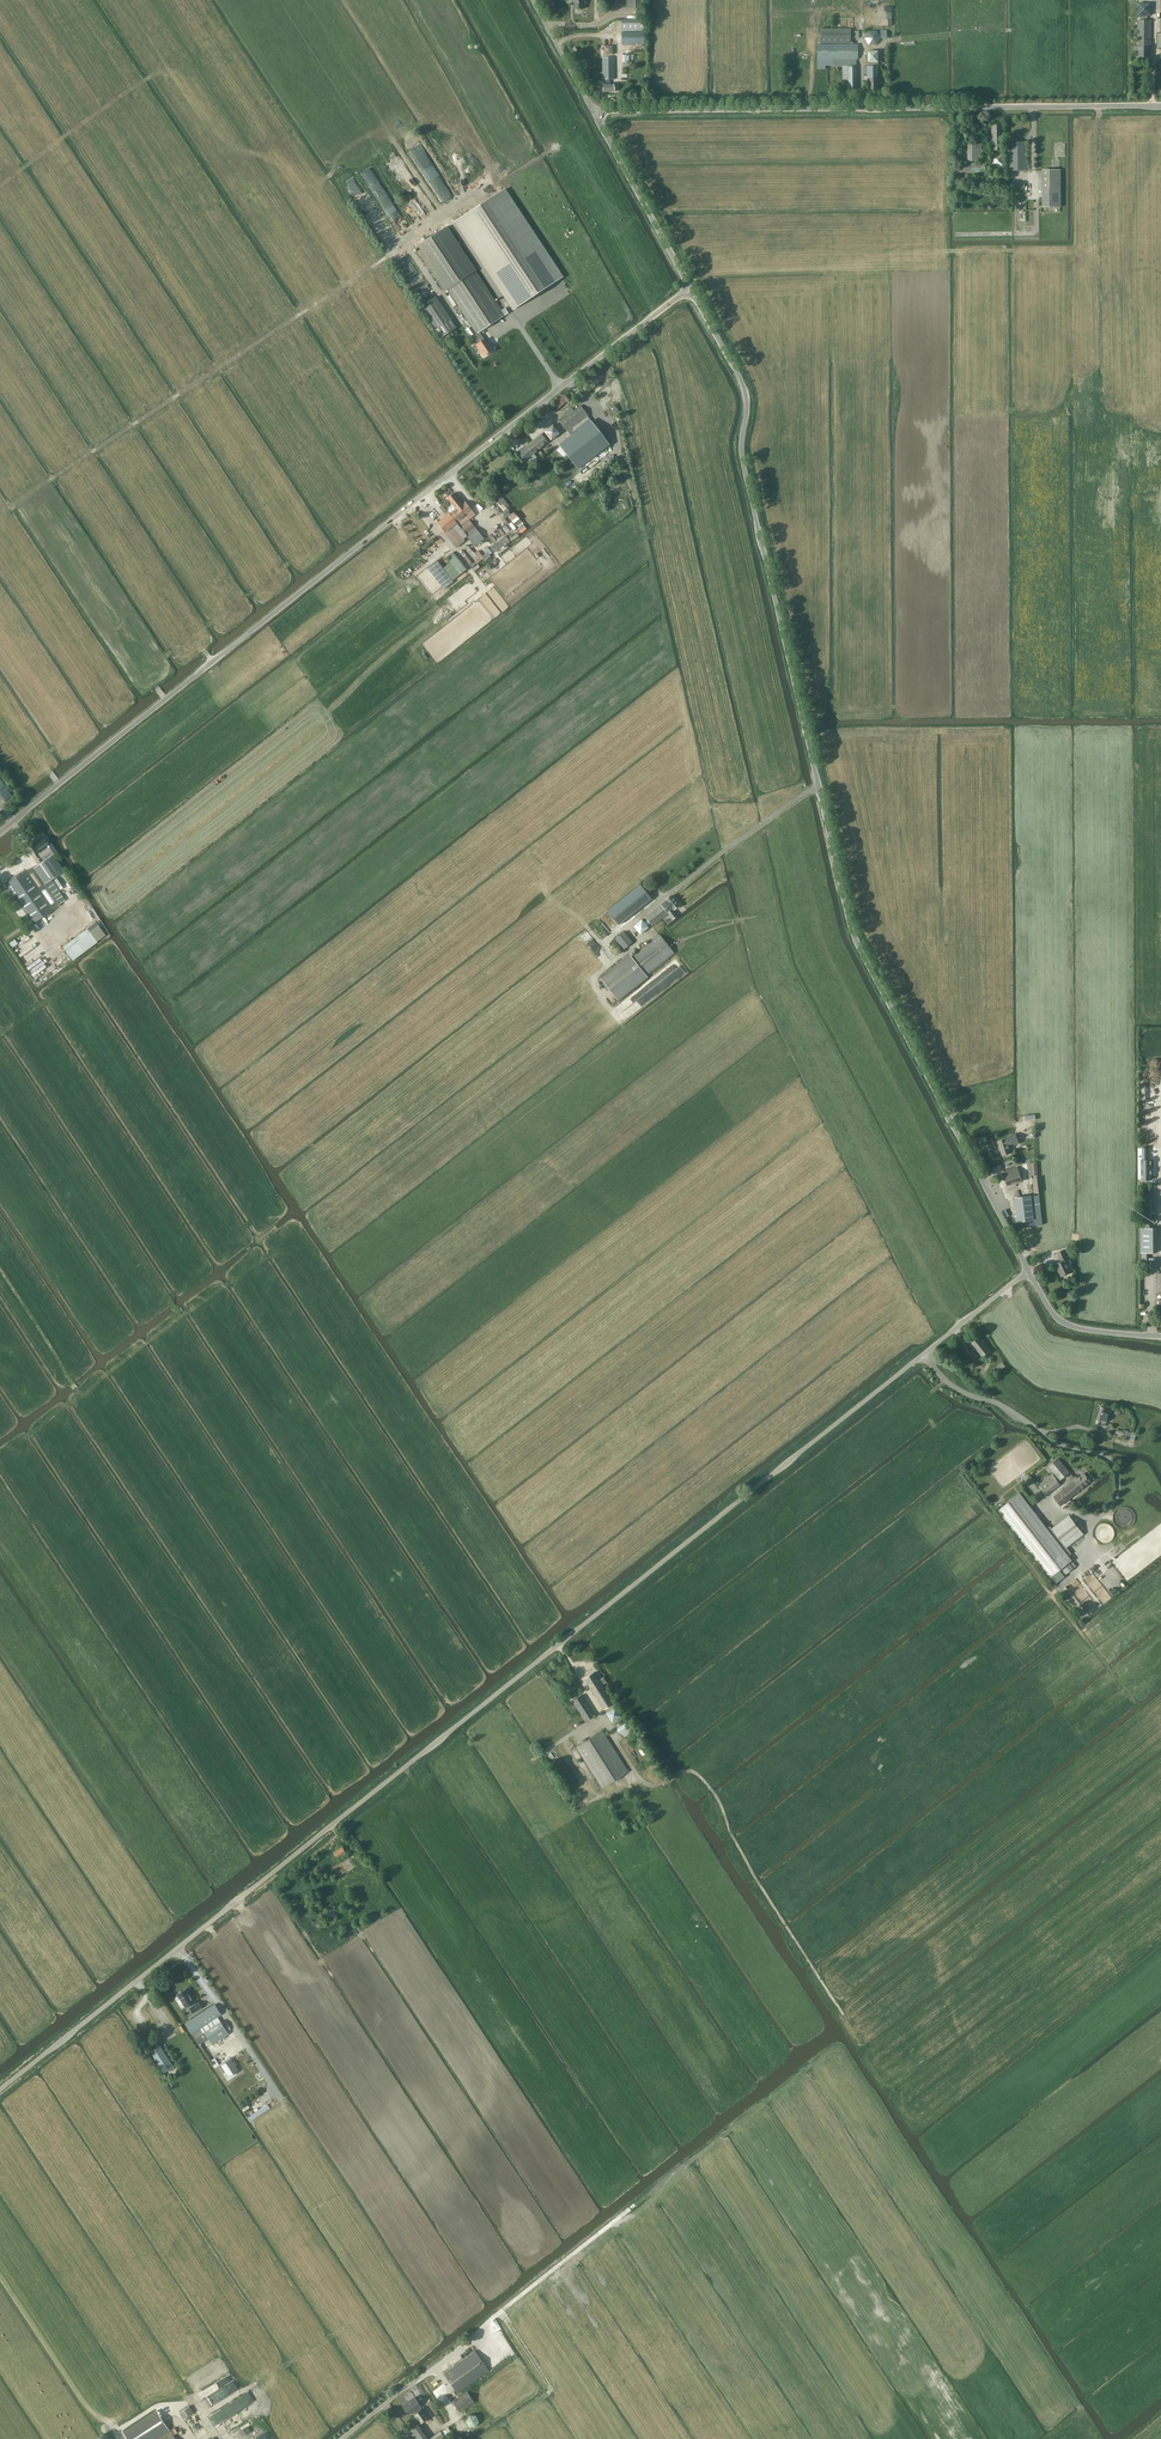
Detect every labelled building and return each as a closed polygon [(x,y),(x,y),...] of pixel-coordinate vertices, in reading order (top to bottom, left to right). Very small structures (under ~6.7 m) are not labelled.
[(574,1),(574,9),(584,9),(584,3),(587,3),(587,0),(574,0),(574,1)] [(643,8),(643,0),(627,0),(627,8),(643,8)] [(1150,16),(1150,4),(1138,3),(1138,15),(1150,16)] [(622,31),(644,31),(644,19),(622,20),(622,31)] [(1151,38),(1151,20),(1138,20),(1138,38),(1151,38)] [(820,29),(821,43),(850,43),(850,29),(820,29)] [(876,45),(880,38),(876,31),(869,31),(865,38),(869,45),(876,45)] [(622,44),(644,43),(644,32),(622,32),(622,44)] [(1151,38),(1138,38),(1138,46),(1134,46),(1134,50),(1139,50),(1139,57),(1150,58),(1150,48),(1151,48),(1151,38)] [(858,59),(858,44),(818,44),(818,66),(831,66),(831,59),(858,59)] [(604,55),(613,54),(613,46),(604,46),(604,55)] [(867,63),(877,63),(877,51),(867,51),(867,63)] [(614,58),(602,58),(602,79),(603,79),(603,84),(600,84),(600,87),(603,87),(603,92),(614,92),(614,85),(610,85),(610,79),(615,79),(614,58)] [(848,89),(856,89),(856,59),(834,60),(834,66),(842,66),(843,79),(848,78),(848,89)] [(867,91),(878,91),(878,66),(863,66),(863,72),(867,72),(867,91)] [(1003,137),(1009,137),(1009,133),(1003,133),(1003,125),(992,125),(992,151),(1003,150),(1003,137)] [(1009,170),(1028,170),(1027,142),(1008,142),(1009,170)] [(982,161),(982,143),(961,143),(961,162),(970,161),(982,161)] [(410,151),(438,196),(446,191),(419,146),(410,151)] [(993,166),(1005,166),(1005,154),(993,154),(993,166)] [(487,187),(499,179),(493,169),(480,178),(487,187)] [(406,226),(372,170),(364,175),(398,231),(406,226)] [(1042,170),(1042,195),(1061,195),(1061,170),(1042,170)] [(960,186),(975,185),(975,177),(960,178),(960,186)] [(455,221),(513,309),(562,277),(504,189),(455,221)] [(1061,207),(1061,195),(1042,195),(1042,207),(1061,207)] [(445,292),(448,289),(477,333),(473,336),(478,344),(477,345),(484,356),(493,349),(486,339),(485,340),(480,332),(504,316),(475,271),(446,228),(416,248),(445,292)] [(441,338),(456,328),(436,297),(421,307),(441,338)] [(564,392),(553,402),(559,408),(570,398),(564,392)] [(568,431),(588,416),(581,406),(574,411),(572,408),(566,413),(568,416),(560,422),(568,431)] [(578,469),(609,444),(591,421),(560,446),(578,469)] [(551,440),(560,433),(553,424),(544,431),(551,440)] [(534,454),(548,443),(541,434),(518,452),(525,461),(531,456),(534,460),(537,458),(534,454)] [(475,546),(484,539),(469,520),(475,515),(465,502),(462,504),(453,493),(447,498),(456,509),(438,523),(445,532),(456,523),(475,546)] [(503,496),(497,501),(504,509),(510,504),(503,496)] [(502,512),(506,517),(512,513),(508,508),(502,512)] [(514,511),(509,516),(522,532),(528,528),(514,511)] [(508,532),(510,530),(505,523),(502,526),(508,532)] [(496,552),(504,546),(499,540),(491,546),(496,552)] [(448,559),(460,574),(467,569),(455,554),(448,559)] [(2,801),(11,797),(0,778),(0,797),(2,801)] [(36,853),(48,844),(43,837),(31,845),(36,853)] [(32,923),(52,909),(59,905),(45,883),(64,870),(53,854),(34,867),(33,866),(26,871),(25,870),(6,883),(32,923)] [(651,898),(641,885),(640,884),(607,911),(619,925),(651,898)] [(671,895),(666,899),(667,900),(645,917),(652,926),(668,913),(673,919),(677,916),(673,910),(679,905),(671,895)] [(87,921),(94,917),(87,905),(80,909),(87,921)] [(642,919),(634,926),(641,934),(649,927),(642,919)] [(73,960),(107,935),(97,921),(63,945),(73,960)] [(624,949),(633,942),(624,931),(616,938),(624,949)] [(659,934),(631,957),(630,956),(601,978),(618,1000),(647,977),(646,975),(674,953),(670,948),(659,934)] [(12,947),(19,942),(15,938),(9,943),(12,947)] [(679,962),(674,965),(677,970),(667,976),(671,982),(686,973),(679,962)] [(998,1142),(1003,1155),(1011,1152),(1009,1147),(1019,1143),(1015,1133),(1007,1136),(1008,1138),(998,1142)] [(1141,1181),(1152,1181),(1152,1163),(1148,1163),(1148,1151),(1142,1151),(1142,1163),(1141,1163),(1141,1181)] [(1018,1167),(1006,1171),(1008,1175),(1004,1176),(1008,1185),(1022,1180),(1018,1167)] [(1015,1197),(1017,1222),(1034,1220),(1031,1196),(1015,1197)] [(1142,1229),(1152,1228),(1152,1209),(1142,1209),(1142,1229)] [(1141,1252),(1156,1252),(1156,1228),(1152,1228),(1142,1229),(1141,1229),(1141,1252)] [(1061,1261),(1055,1264),(1058,1268),(1059,1271),(1062,1276),(1071,1272),(1066,1261),(1068,1260),(1064,1250),(1057,1253),(1061,1261)] [(983,1357),(990,1351),(977,1334),(970,1340),(983,1357)] [(1000,1371),(1006,1366),(1003,1363),(997,1367),(1000,1371)] [(1110,1418),(1112,1413),(1105,1411),(1105,1408),(1100,1407),(1097,1420),(1100,1421),(1099,1424),(1105,1426),(1106,1423),(1108,1417),(1110,1418)] [(1060,1480),(1070,1472),(1058,1459),(1049,1466),(1060,1480)] [(1061,1506),(1085,1487),(1091,1482),(1084,1473),(1054,1497),(1061,1506)] [(1046,1495),(1060,1485),(1053,1475),(1039,1485),(1046,1495)] [(998,1510),(1050,1577),(1072,1560),(1069,1556),(1072,1553),(1066,1546),(1083,1533),(1070,1516),(1050,1532),(1020,1493),(998,1510)] [(604,1709),(613,1703),(602,1685),(606,1682),(603,1677),(599,1680),(594,1672),(584,1679),(604,1709)] [(585,1721),(595,1715),(582,1694),(572,1700),(585,1721)] [(611,1721),(621,1716),(617,1706),(607,1710),(611,1721)] [(624,1721),(617,1724),(617,1732),(623,1735),(630,1732),(630,1725),(624,1721)] [(602,1788),(628,1771),(602,1731),(576,1747),(602,1788)] [(338,1857),(346,1852),(342,1847),(334,1852),(338,1857)] [(332,1906),(323,1911),(327,1920),(337,1914),(332,1906)] [(189,2008),(193,2013),(202,2007),(199,2002),(197,2003),(187,1988),(177,1994),(185,2007),(191,2004),(192,2006),(189,2008)] [(185,2023),(195,2038),(203,2033),(200,2028),(221,2014),(215,2004),(185,2023)] [(212,2044),(228,2033),(220,2021),(204,2031),(212,2044)] [(163,2072),(173,2065),(160,2045),(150,2052),(163,2072)] [(259,2107),(273,2099),(268,2092),(250,2103),(251,2103),(244,2107),(246,2112),(254,2107),(258,2105),(259,2107)] [(250,2122),(270,2109),(267,2105),(247,2118),(250,2122)] [(457,2392),(489,2370),(475,2351),(443,2373),(457,2392)] [(458,2411),(473,2401),(467,2392),(452,2403),(458,2411)] [(222,2422),(209,2394),(201,2398),(215,2426),(222,2422)] [(415,2412),(414,2413),(420,2422),(428,2417),(422,2408),(421,2408),(419,2405),(420,2405),(415,2396),(403,2404),(409,2413),(413,2410),(415,2412)] [(237,2426),(257,2413),(253,2407),(233,2420),(237,2426)] [(168,2429),(157,2411),(123,2433),(127,2438),(152,2438),(168,2429)] [(478,2425),(478,2413),(468,2413),(468,2425),(478,2425)] [(171,2423),(176,2431),(183,2426),(178,2418),(171,2423)] [(414,2422),(406,2427),(414,2438),(425,2438),(414,2422)] [(444,2435),(440,2430),(429,2438),(439,2438),(444,2435)]
